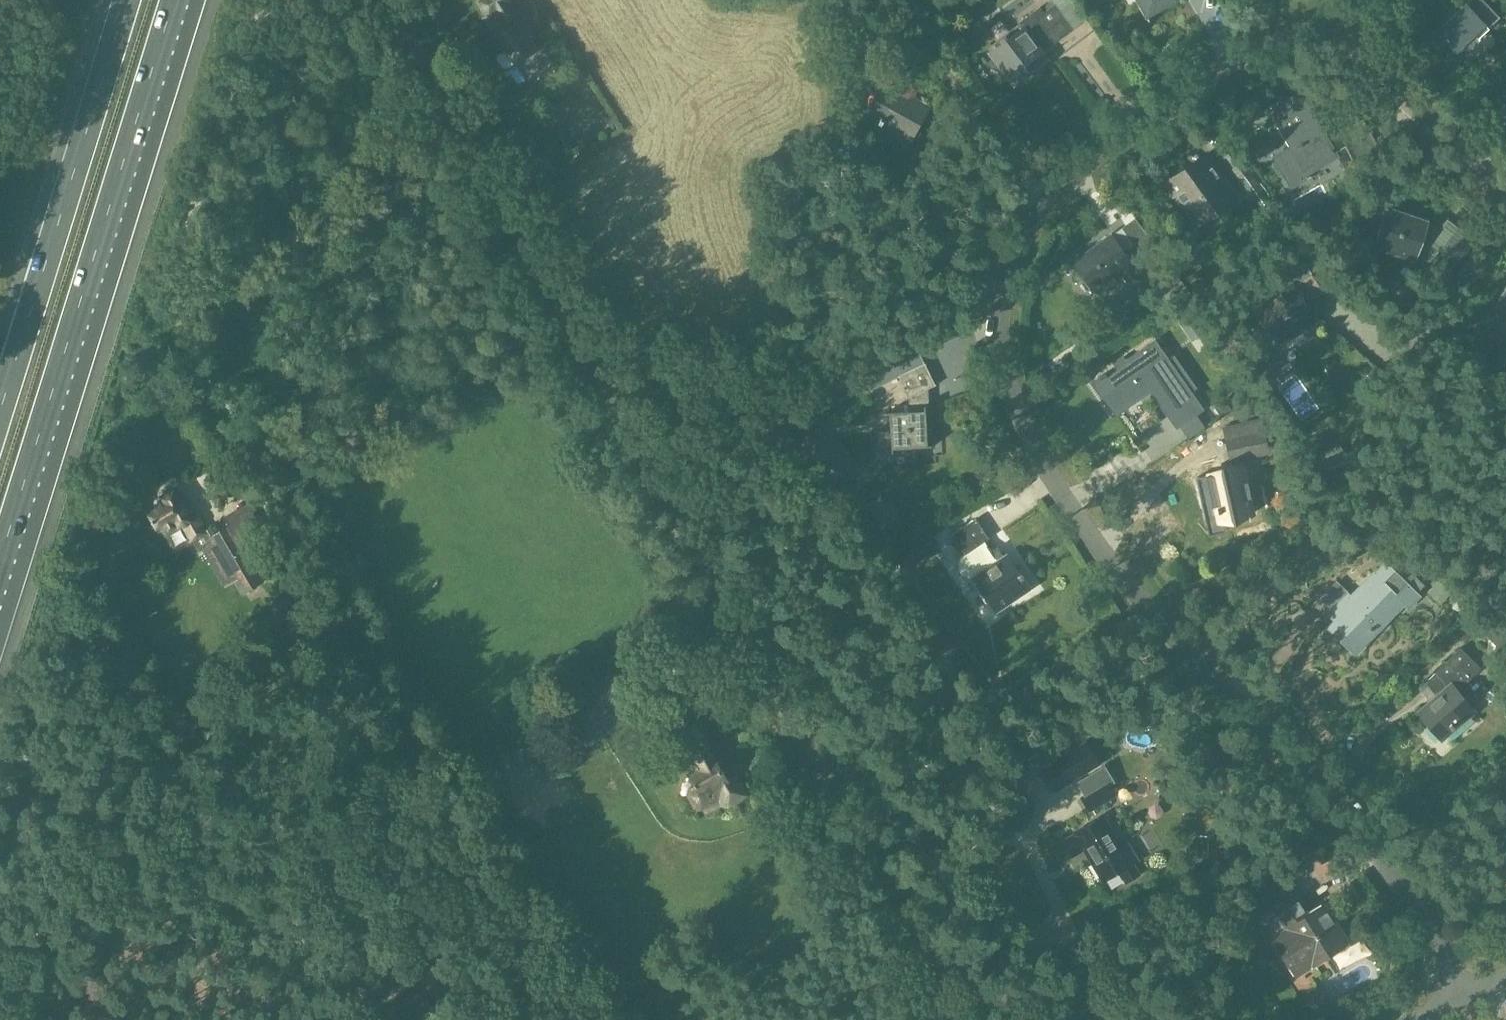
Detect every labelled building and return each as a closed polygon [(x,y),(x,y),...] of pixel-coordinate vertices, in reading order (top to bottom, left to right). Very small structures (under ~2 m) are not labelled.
[(518,63),(537,50),(530,39),(535,36),(526,23),(523,25),(508,3),(511,0),(486,0),(482,3),(490,14),(497,10),(508,26),(494,36),(505,52),(500,55),(498,60),(504,68),(509,69),(518,63)] [(521,11),(537,1),(537,0),(515,0),(521,11)] [(1149,18),(1179,0),(1138,0),(1149,18)] [(1449,41),(1458,51),(1464,56),(1468,56),(1482,43),(1483,39),(1481,37),(1490,29),(1500,19),(1484,0),(1472,0),(1467,5),(1439,31),(1429,41),(1438,51),(1449,41)] [(1020,23),(1024,29),(1038,47),(1051,38),(1056,44),(1074,30),(1056,5),(1045,13),(1041,8),(1020,23)] [(1038,47),(1024,29),(992,53),(1016,85),(1048,61),(1038,47)] [(868,115),(880,122),(874,133),(906,151),(929,108),(913,99),(912,101),(899,94),(909,76),(894,68),(868,115)] [(1345,134),(1331,143),(1301,93),(1270,111),(1281,129),(1285,127),(1297,147),(1290,152),(1303,175),(1337,155),(1345,169),(1379,149),(1362,121),(1344,132),(1345,134)] [(1260,184),(1236,149),(1224,158),(1264,216),(1279,206),(1269,191),(1263,195),(1257,186),(1260,184)] [(1208,154),(1167,184),(1197,227),(1239,197),(1208,154)] [(1420,239),(1432,243),(1431,243),(1450,258),(1468,235),(1449,221),(1443,229),(1392,212),(1380,246),(1414,257),(1420,239)] [(1111,237),(1075,263),(1095,291),(1127,268),(1136,280),(1153,267),(1136,244),(1126,252),(1113,235),(1111,237)] [(1292,288),(1260,310),(1283,343),(1316,320),(1305,305),(1325,292),(1310,270),(1290,284),(1292,288)] [(1179,322),(1185,330),(1198,320),(1192,312),(1179,322)] [(1141,350),(1095,382),(1114,409),(1152,383),(1183,426),(1206,410),(1165,352),(1156,339),(1141,350)] [(926,364),(900,377),(910,398),(911,412),(891,413),(892,430),(880,431),(881,446),(893,445),(893,449),(929,447),(926,391),(936,386),(926,364)] [(883,385),(900,377),(894,365),(878,373),(863,379),(869,392),(883,385)] [(1216,409),(1223,418),(1233,411),(1226,401),(1216,409)] [(1231,462),(1272,455),(1265,419),(1225,426),(1231,462)] [(1150,438),(1129,452),(1138,465),(1159,450),(1150,438)] [(1322,461),(1332,474),(1351,459),(1341,446),(1322,461)] [(1242,469),(1197,479),(1204,509),(1219,506),(1222,521),(1252,514),(1242,469)] [(195,541),(201,553),(217,544),(213,536),(209,530),(207,531),(205,526),(206,524),(203,518),(200,517),(199,515),(198,515),(197,515),(192,517),(177,490),(165,497),(167,501),(156,507),(157,511),(153,513),(162,529),(165,527),(169,535),(185,526),(193,542),(195,541)] [(1009,555),(1006,557),(999,547),(993,552),(986,542),(991,539),(977,519),(954,535),(968,555),(963,558),(962,559),(961,561),(960,562),(960,563),(959,564),(959,566),(959,567),(959,569),(960,570),(960,571),(961,573),(962,574),(963,575),(964,576),(965,577),(967,578),(968,578),(970,578),(971,579),(973,579),(975,578),(998,611),(1032,588),(1009,555)] [(265,583),(234,524),(213,536),(217,544),(244,594),(265,583)] [(915,564),(923,559),(915,547),(907,552),(915,564)] [(1343,616),(1330,630),(1357,656),(1381,632),(1374,626),(1399,600),(1405,606),(1409,610),(1423,596),(1397,571),(1395,572),(1387,564),(1378,574),(1376,572),(1353,597),(1349,594),(1335,609),(1343,616)] [(1463,594),(1462,595),(1453,608),(1463,614),(1472,600),(1472,599),(1463,594)] [(1462,648),(1448,661),(1427,683),(1438,697),(1419,713),(1443,740),(1476,711),(1458,691),(1482,669),(1462,648)] [(703,807),(718,799),(723,808),(729,809),(752,797),(738,772),(729,777),(717,756),(716,757),(706,738),(682,752),(690,767),(696,764),(699,768),(691,773),(698,786),(692,790),(691,794),(698,807),(703,807)] [(1100,764),(1087,742),(1042,768),(1055,791),(1100,764)] [(1112,783),(1083,800),(1091,813),(1120,796),(1112,783)] [(1078,835),(1065,843),(1073,856),(1086,848),(1095,863),(1093,864),(1102,878),(1103,877),(1105,881),(1118,873),(1125,884),(1140,875),(1133,864),(1148,855),(1138,837),(1120,848),(1102,818),(1077,833),(1078,835)] [(1346,942),(1325,909),(1311,918),(1298,898),(1279,910),(1290,928),(1274,939),(1297,974),(1346,942)] [(1332,1005),(1321,990),(1307,1000),(1318,1015),(1332,1005)]
